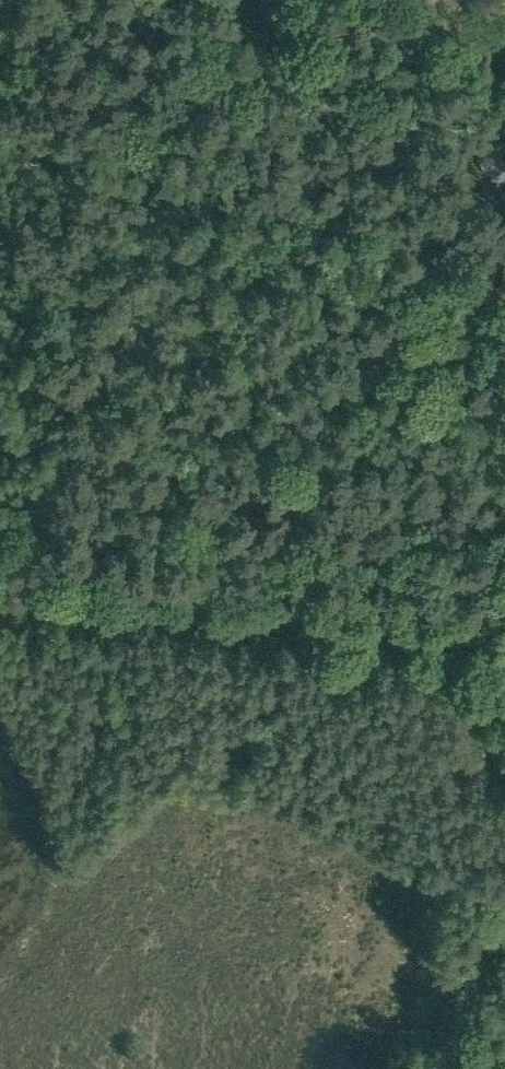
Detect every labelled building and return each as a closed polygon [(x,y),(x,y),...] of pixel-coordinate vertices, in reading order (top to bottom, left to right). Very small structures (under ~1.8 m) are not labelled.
[(504,187),(504,137),(478,153),(487,168),(490,166),(503,188),(504,187)]
